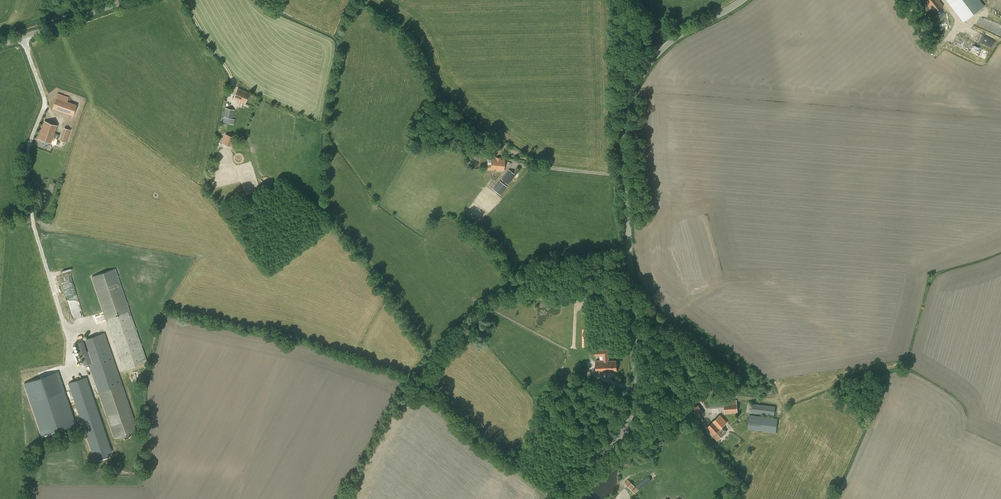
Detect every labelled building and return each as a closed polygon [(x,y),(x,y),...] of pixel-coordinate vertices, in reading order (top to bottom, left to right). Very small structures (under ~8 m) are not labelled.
[(934,13),(943,6),(939,0),(923,0),(934,13)] [(980,0),(947,0),(950,4),(949,4),(963,22),(984,6),(980,0)] [(238,88),(234,98),(245,103),(249,93),(238,88)] [(58,93),(52,108),(73,116),(77,104),(68,101),(69,98),(69,97),(58,93)] [(222,122),(229,123),(229,124),(234,124),(235,119),(233,119),(234,110),(225,108),(222,122)] [(39,139),(51,143),(52,140),(54,140),(55,138),(58,139),(59,135),(55,133),(57,125),(45,121),(39,139)] [(222,143),(232,146),(235,137),(225,134),(222,143)] [(477,150),(473,154),(479,160),(482,156),(477,150)] [(487,169),(491,170),(499,171),(499,170),(504,170),(505,160),(501,159),(501,158),(495,157),(495,159),(492,158),(491,165),(487,164),(487,169)] [(501,179),(502,180),(508,184),(519,171),(516,169),(513,173),(509,169),(501,179)] [(507,186),(500,181),(500,180),(497,183),(493,189),(500,195),(507,186)] [(91,276),(124,370),(147,362),(129,311),(115,269),(91,276)] [(71,274),(60,278),(64,288),(66,287),(65,285),(64,282),(73,280),(71,274)] [(89,363),(115,438),(138,430),(104,333),(76,343),(84,365),(89,363)] [(596,360),(596,373),(606,372),(617,371),(616,360),(609,361),(608,350),(595,350),(595,356),(603,356),(603,360),(596,360)] [(76,425),(58,372),(24,383),(42,437),(76,425)] [(96,457),(97,461),(109,457),(108,453),(112,452),(86,377),(68,383),(94,458),(96,457)] [(724,407),(725,414),(738,413),(737,400),(724,401),(710,402),(710,408),(724,407)] [(775,406),(753,403),(751,412),(774,415),(775,406)] [(698,405),(691,409),(697,418),(704,413),(698,405)] [(722,426),(727,422),(720,415),(713,422),(705,428),(717,441),(727,431),(722,426)] [(749,415),(748,429),(776,433),(778,418),(749,415)] [(632,490),(634,493),(660,474),(656,470),(636,486),(636,487),(632,490)] [(624,483),(632,490),(635,487),(628,479),(624,483)]
